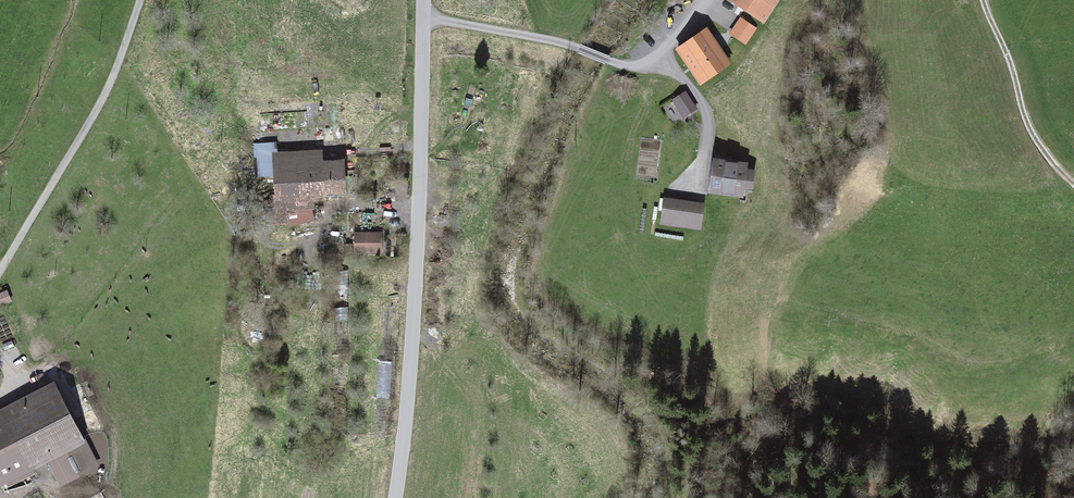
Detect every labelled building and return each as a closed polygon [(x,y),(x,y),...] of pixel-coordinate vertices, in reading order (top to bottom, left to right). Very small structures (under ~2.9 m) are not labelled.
[(737,3),(764,20),(767,15),(777,0),(739,0),(737,3)] [(742,20),(732,34),(745,43),(755,28),(742,20)] [(707,31),(685,45),(707,77),(728,63),(707,31)] [(685,93),(675,100),(685,115),(695,108),(685,93)] [(672,98),(664,104),(674,120),(682,114),(672,98)] [(274,144),(255,145),(257,175),(276,174),(277,199),(271,199),(265,202),(267,225),(277,224),(290,222),(291,224),(312,219),(310,208),(292,212),(291,193),(343,190),(342,161),(322,162),(322,156),(275,159),(274,144)] [(746,164),(715,160),(711,191),(741,195),(743,185),(750,186),(753,171),(745,170),(746,164)] [(701,204),(666,199),(663,222),(698,227),(701,204)] [(380,234),(361,234),(361,251),(380,251),(380,234)] [(12,298),(8,287),(0,290),(0,302),(12,298)] [(379,337),(378,404),(390,404),(392,337),(379,337)] [(0,416),(0,492),(82,446),(49,388),(0,416)]
